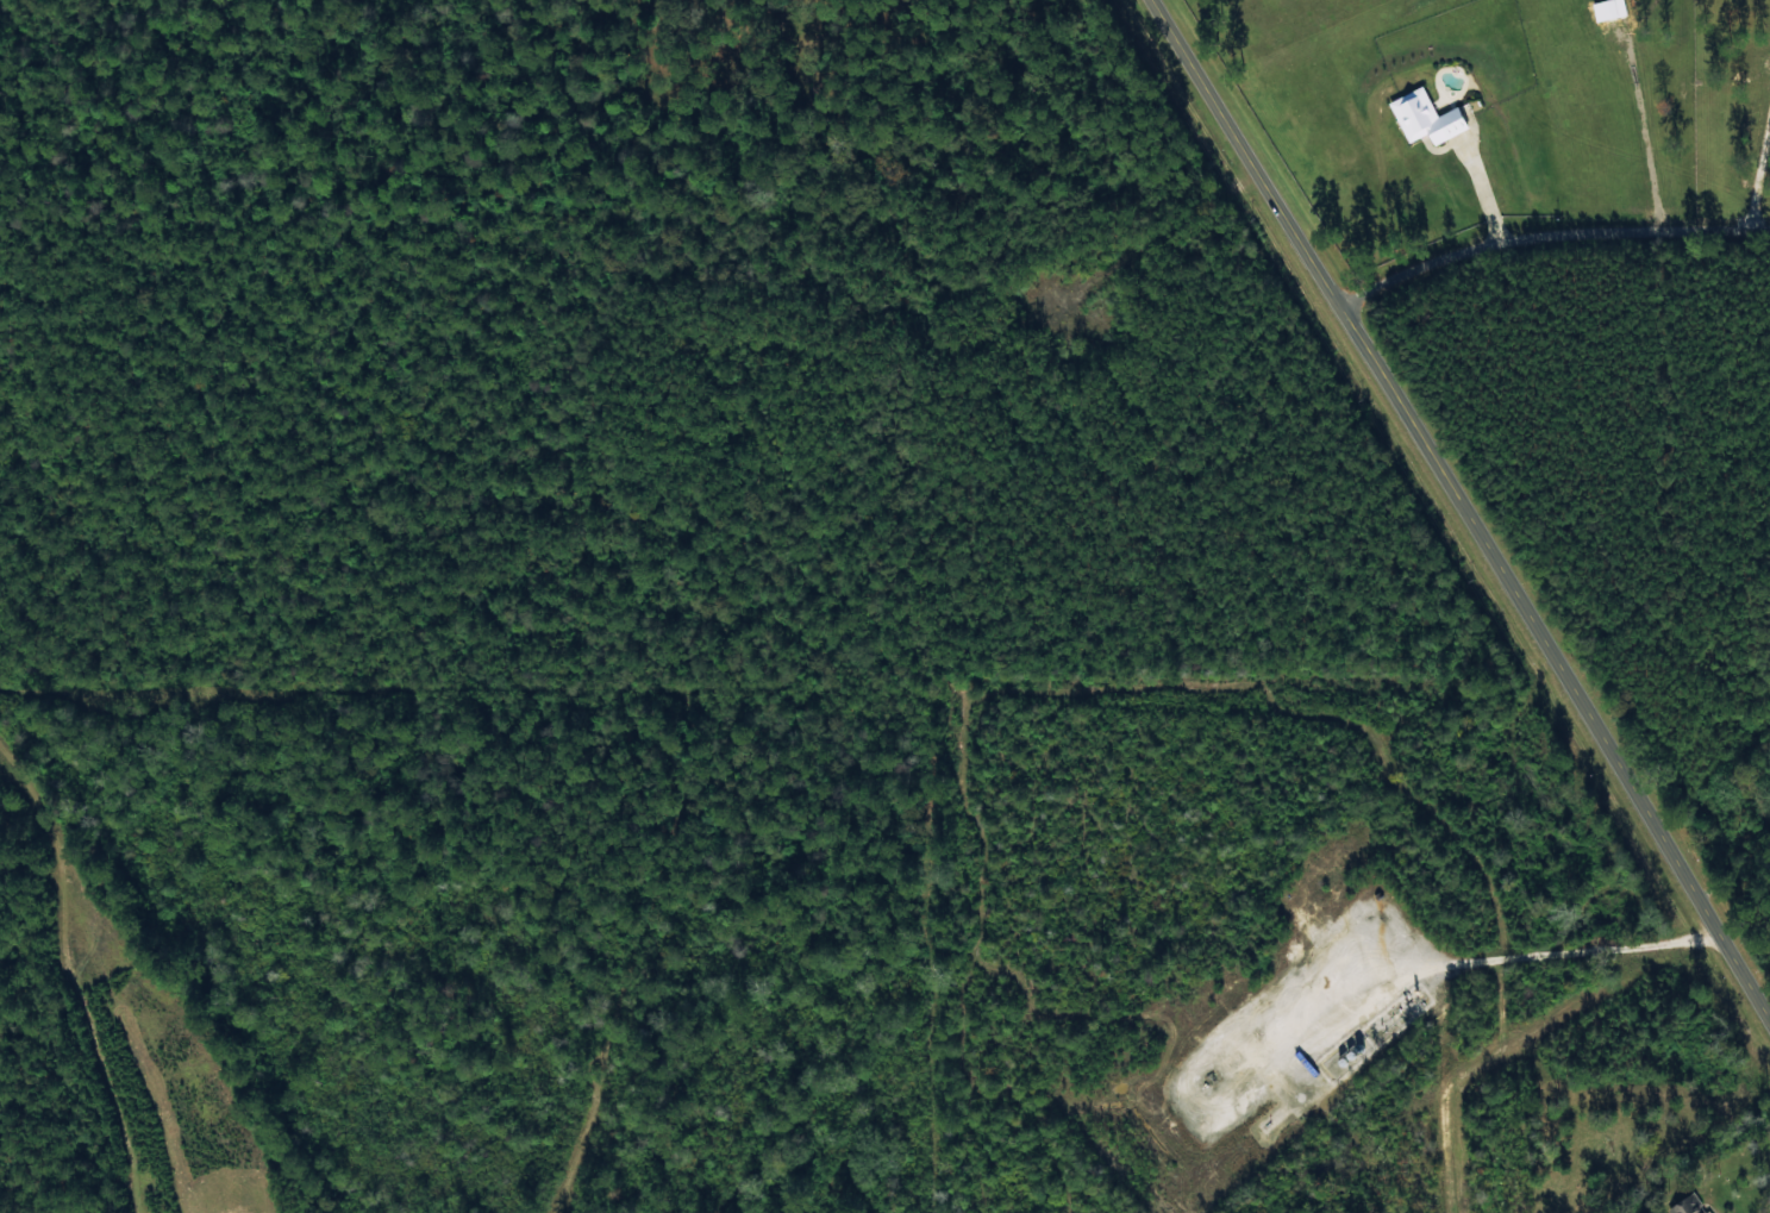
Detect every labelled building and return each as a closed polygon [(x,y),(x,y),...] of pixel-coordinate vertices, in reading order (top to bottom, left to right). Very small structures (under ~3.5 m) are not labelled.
[(1407,143),(1428,134),(1433,145),(1468,128),(1457,105),(1436,115),(1423,86),(1388,102),(1407,143)] [(1708,1208),(1702,1212),(1691,1192),(1669,1204),(1674,1212),(1711,1212),(1708,1208)]
